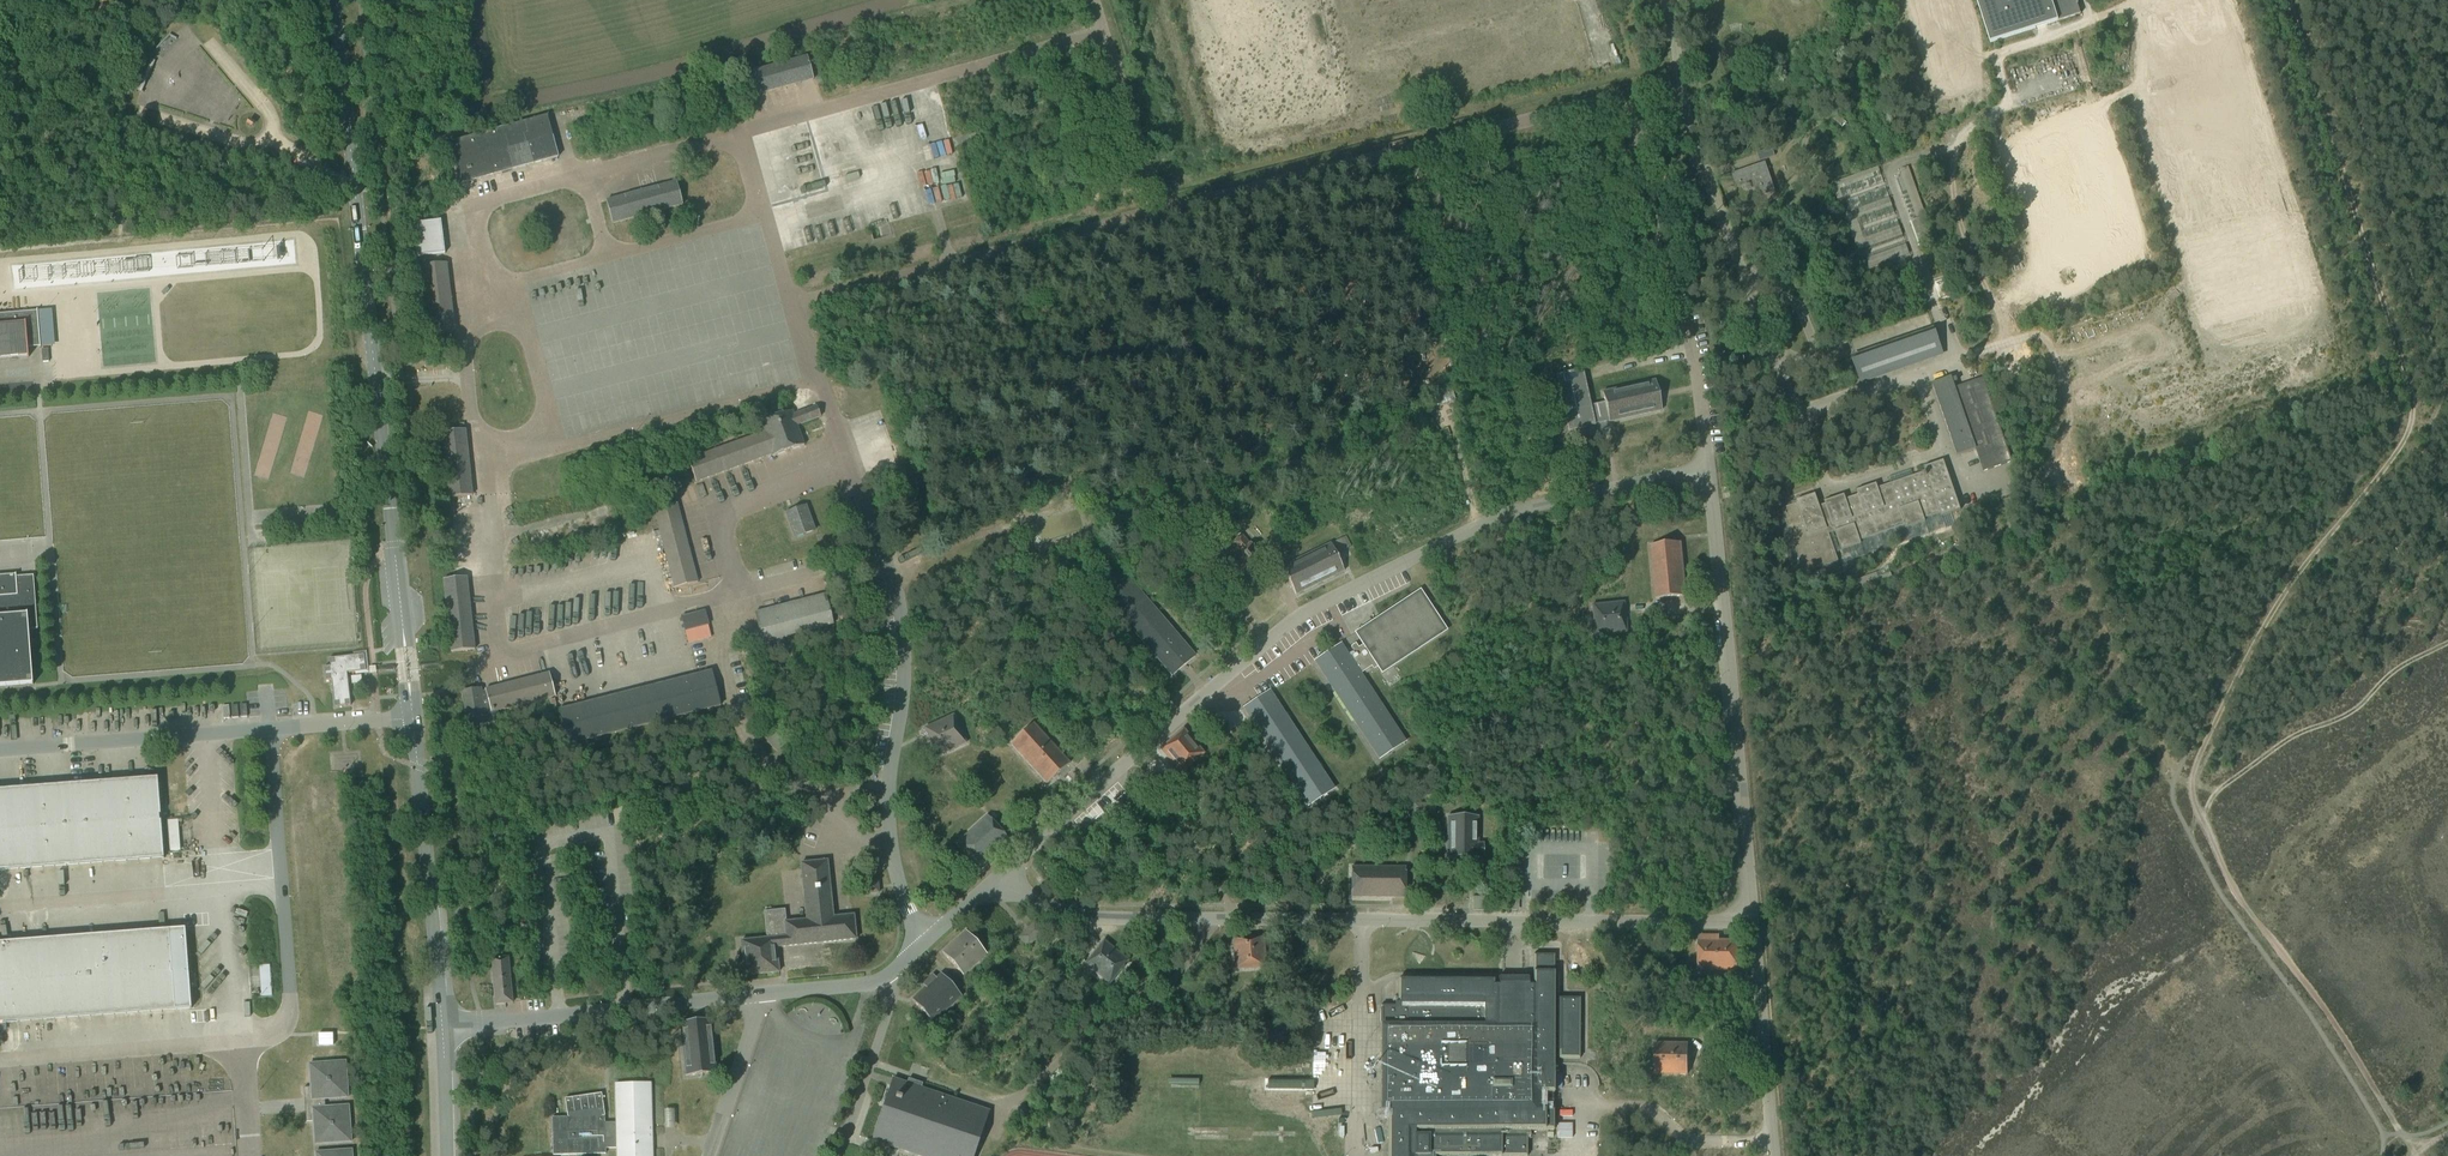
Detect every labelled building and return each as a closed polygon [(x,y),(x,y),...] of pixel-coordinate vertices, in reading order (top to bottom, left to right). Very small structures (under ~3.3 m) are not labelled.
[(2076,0),(1976,0),(1990,42),(2080,14),(2076,0)] [(743,75),(750,97),(752,97),(766,93),(767,93),(767,92),(781,89),(782,88),(796,84),(796,85),(797,84),(811,80),(811,81),(814,80),(807,57),(743,75)] [(509,171),(510,171),(557,158),(558,158),(547,117),(546,117),(474,137),(451,144),(450,143),(449,144),(461,185),(462,184),(505,172),(504,170),(508,169),(509,171)] [(1771,151),(1765,153),(1768,162),(1774,159),(1771,151)] [(1776,191),(1766,162),(1732,173),(1736,186),(1752,180),(1758,197),(1776,191)] [(1878,166),(1832,182),(1839,203),(1842,202),(1868,274),(1911,258),(1878,166)] [(1899,177),(1896,178),(1911,219),(1925,214),(1908,166),(1901,169),(1901,171),(1899,172),(1900,174),(1898,175),(1899,177)] [(683,205),(677,182),(606,201),(613,224),(614,224),(615,228),(625,225),(624,221),(683,205)] [(1912,220),(1920,244),(1935,239),(1925,215),(1912,220)] [(417,257),(445,254),(441,221),(413,224),(417,257)] [(454,336),(455,336),(455,333),(454,333),(453,326),(454,326),(453,316),(452,316),(451,309),(452,308),(451,308),(450,300),(451,300),(451,299),(450,299),(449,291),(450,291),(448,291),(448,283),(449,283),(448,273),(446,273),(445,266),(447,266),(446,263),(423,266),(432,339),(447,337),(447,340),(454,339),(454,336)] [(1958,293),(1952,275),(1935,281),(1941,299),(1958,293)] [(41,347),(37,309),(37,310),(24,311),(24,310),(23,310),(24,311),(0,313),(0,358),(27,355),(27,357),(29,357),(28,345),(40,344),(40,348),(41,348),(41,347)] [(1860,375),(1940,347),(1933,328),(1855,356),(1860,375)] [(1609,423),(1662,411),(1655,381),(1602,393),(1605,403),(1591,406),(1583,370),(1556,376),(1569,432),(1595,426),(1595,425),(1600,424),(1601,429),(1606,428),(1604,423),(1609,422),(1609,423)] [(2012,461),(2012,460),(1984,378),(1956,387),(1952,376),(1933,383),(1958,455),(1976,449),(1984,470),(2012,461)] [(688,460),(696,483),(698,482),(712,477),(713,476),(726,471),(727,472),(728,471),(741,466),(743,466),(742,465),(756,460),(756,461),(762,459),(763,458),(770,456),(771,455),(772,455),(773,457),(804,446),(797,426),(821,417),(817,407),(793,416),(792,412),(761,423),(764,433),(688,460)] [(465,430),(442,433),(449,498),(472,496),(465,430)] [(1845,494),(1825,501),(1826,503),(1820,505),(1816,493),(1797,500),(1798,502),(1782,508),(1804,572),(1839,560),(1830,533),(1835,531),(1842,550),(1862,543),(1861,540),(1905,525),(1906,528),(1926,521),(1925,518),(1941,512),(1942,515),(1961,509),(1944,460),(1924,467),(1926,471),(1891,483),(1893,489),(1881,494),(1877,483),(1857,490),(1858,494),(1846,498),(1845,494)] [(891,466),(886,468),(889,477),(894,475),(891,466)] [(1745,496),(1758,495),(1756,474),(1744,475),(1745,496)] [(2012,498),(2004,501),(2007,510),(2015,507),(2012,498)] [(698,583),(678,506),(655,512),(675,589),(698,583)] [(806,507),(796,510),(786,514),(795,538),(814,531),(806,507)] [(1249,544),(1244,539),(1242,535),(1232,543),(1240,552),(1214,574),(1226,588),(1263,558),(1262,558),(1265,555),(1254,542),(1251,544),(1250,544),(1249,544)] [(1681,543),(1673,544),(1651,546),(1656,600),(1686,597),(1681,543)] [(1344,572),(1336,557),(1330,544),(1282,568),(1295,595),(1344,572)] [(1172,676),(1187,664),(1195,656),(1122,571),(1099,591),(1172,676)] [(1876,572),(1852,582),(1855,591),(1892,578),(1890,573),(1878,577),(1876,572)] [(34,576),(21,577),(21,579),(17,580),(16,574),(15,574),(16,576),(0,577),(0,687),(32,684),(32,685),(33,685),(29,630),(38,630),(34,576)] [(475,650),(467,578),(443,580),(451,652),(475,650)] [(1407,601),(1406,602),(1407,602),(1395,609),(1394,610),(1383,618),(1383,617),(1382,618),(1371,626),(1371,625),(1370,626),(1359,634),(1359,633),(1357,634),(1358,635),(1365,644),(1359,648),(1356,644),(1351,647),(1354,652),(1348,655),(1341,645),(1315,662),(1379,759),(1405,742),(1360,675),(1371,667),(1373,670),(1379,667),(1382,671),(1382,672),(1383,671),(1394,663),(1394,664),(1396,663),(1395,663),(1407,655),(1407,656),(1408,655),(1419,647),(1419,648),(1419,647),(1420,647),(1431,639),(1432,639),(1443,631),(1445,631),(1444,630),(1436,619),(1436,618),(1436,617),(1436,618),(1428,606),(1428,605),(1420,594),(1420,593),(1419,594),(1408,601),(1407,601)] [(833,625),(825,595),(755,613),(763,643),(773,641),(775,647),(785,644),(783,638),(833,625)] [(1592,606),(1594,624),(1595,636),(1627,633),(1624,603),(1592,606)] [(693,629),(709,625),(705,611),(681,618),(684,632),(686,632),(687,636),(694,634),(693,629)] [(364,655),(329,659),(330,667),(324,667),(326,681),(332,680),(335,708),(351,706),(347,673),(366,671),(364,655)] [(720,706),(711,671),(560,710),(569,745),(720,706)] [(486,691),(485,691),(486,693),(482,694),(481,689),(463,692),(468,727),(499,722),(497,711),(555,696),(549,673),(547,674),(547,675),(502,686),(502,687),(495,688),(494,688),(495,688),(488,690),(488,689),(485,690),(486,691)] [(1270,692),(1244,709),(1308,806),(1334,789),(1270,692)] [(924,728),(928,736),(937,757),(966,743),(953,715),(924,728)] [(1047,784),(1060,773),(1070,764),(1033,724),(1011,744),(1047,784)] [(1181,774),(1191,765),(1204,754),(1184,730),(1160,749),(1181,774)] [(768,742),(777,752),(786,744),(776,734),(768,742)] [(164,857),(161,820),(160,820),(159,814),(161,814),(158,777),(0,789),(0,870),(164,857)] [(1414,816),(1427,816),(1434,816),(1434,804),(1414,804),(1414,816)] [(1008,839),(1002,832),(987,816),(958,843),(979,865),(992,853),(996,856),(1006,847),(1003,844),(1008,839)] [(1447,859),(1473,859),(1478,859),(1478,858),(1483,858),(1484,858),(1484,844),(1483,844),(1478,844),(1478,817),(1448,817),(1447,859)] [(180,851),(178,821),(168,821),(170,852),(180,851)] [(744,976),(754,975),(779,973),(776,948),(856,940),(854,916),(833,918),(831,900),(827,861),(801,864),(807,920),(785,923),(785,920),(786,920),(785,910),(764,912),(766,937),(767,937),(768,939),(741,942),(744,976)] [(1405,898),(1405,887),(1405,868),(1352,867),(1351,898),(1405,898)] [(867,882),(868,894),(879,893),(877,881),(867,882)] [(1484,911),(1484,898),(1473,897),(1473,911),(1484,911)] [(1034,925),(1025,933),(1020,938),(1020,937),(1019,938),(1020,938),(1019,939),(1020,939),(1027,946),(1028,947),(1029,946),(1028,946),(1042,933),(1043,933),(1042,932),(1043,932),(1042,932),(1035,925),(1035,924),(1034,924),(1033,924),(1034,925)] [(17,1022),(18,1022),(174,1010),(176,1010),(191,1009),(185,929),(169,930),(168,930),(0,943),(0,1024),(17,1022)] [(987,954),(968,934),(966,932),(942,953),(963,976),(987,954)] [(1263,936),(1256,937),(1233,938),(1235,970),(1266,968),(1263,936)] [(1719,936),(1705,936),(1705,941),(1699,941),(1698,971),(1737,972),(1738,941),(1719,941),(1719,936)] [(1104,941),(1099,947),(1085,965),(1110,985),(1129,961),(1104,941)] [(1527,1136),(1525,1136),(1525,1134),(1530,1134),(1530,1132),(1553,1132),(1553,1110),(1540,1110),(1540,1094),(1554,1094),(1554,1051),(1558,1051),(1558,1060),(1580,1060),(1580,998),(1560,998),(1560,973),(1554,972),(1554,955),(1533,955),(1533,987),(1525,987),(1522,984),(1505,984),(1502,987),(1494,987),(1494,981),(1398,980),(1398,1001),(1400,1001),(1400,1003),(1395,1003),(1395,1006),(1380,1006),(1380,1027),(1398,1027),(1398,1032),(1389,1032),(1388,1104),(1397,1104),(1397,1110),(1388,1109),(1388,1155),(1527,1155),(1527,1136)] [(512,998),(512,997),(508,957),(491,959),(496,1005),(507,1004),(506,998),(512,998)] [(962,997),(944,978),(941,974),(936,979),(933,975),(923,984),(926,988),(912,1000),(933,1023),(962,997)] [(711,1020),(702,1021),(680,1023),(686,1077),(716,1073),(711,1020)] [(1688,1075),(1688,1044),(1655,1044),(1655,1074),(1688,1075)] [(351,1142),(351,1133),(349,1106),(325,1108),(325,1100),(348,1098),(345,1062),(309,1064),(311,1088),(304,1088),(305,1098),(308,1101),(308,1108),(305,1112),(306,1122),(313,1122),(315,1145),(351,1142)] [(984,1129),(989,1112),(988,1111),(988,1112),(921,1089),(922,1085),(921,1085),(921,1087),(908,1083),(909,1081),(908,1081),(908,1080),(907,1084),(894,1080),(894,1079),(893,1079),(872,1141),(872,1140),(874,1141),(918,1155),(974,1155),(984,1129)] [(652,1147),(649,1147),(649,1138),(651,1138),(650,1085),(651,1085),(651,1084),(615,1085),(616,1085),(617,1123),(605,1123),(605,1117),(601,1094),(565,1099),(567,1117),(552,1118),(553,1155),(605,1154),(606,1154),(605,1148),(617,1148),(618,1155),(652,1155),(652,1147)]
